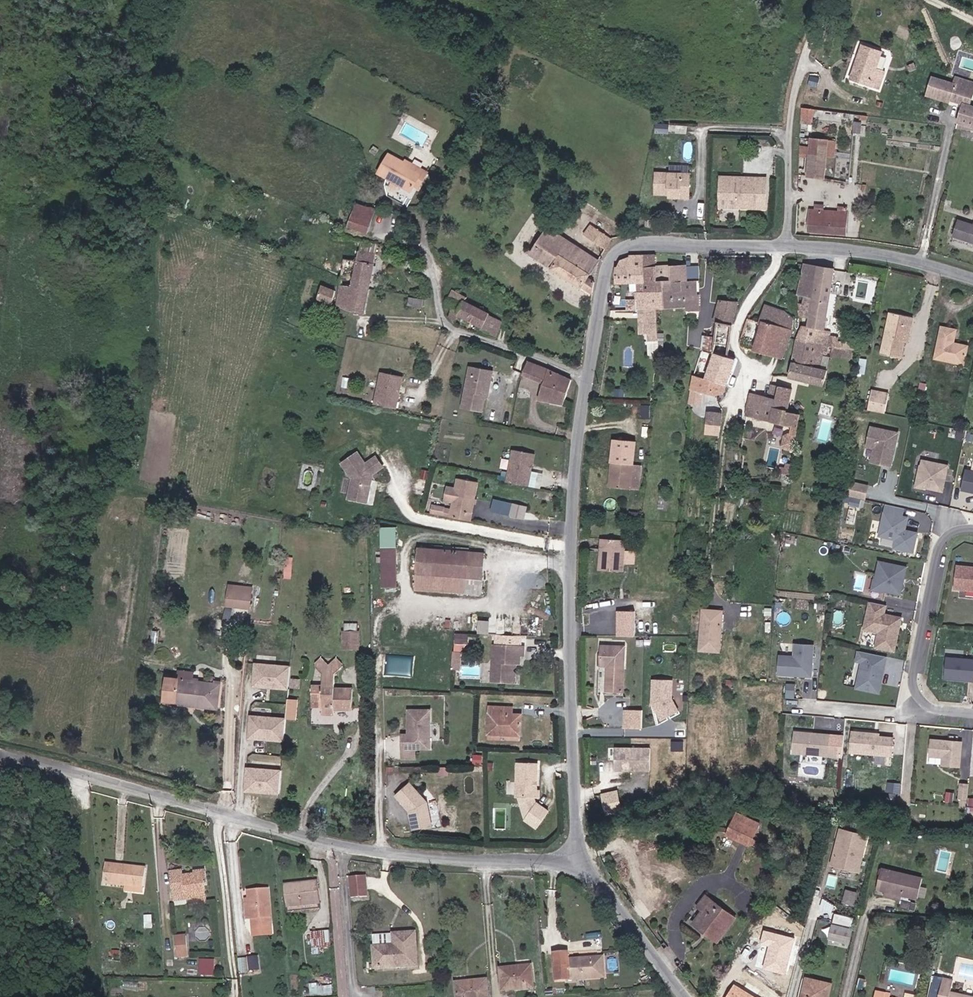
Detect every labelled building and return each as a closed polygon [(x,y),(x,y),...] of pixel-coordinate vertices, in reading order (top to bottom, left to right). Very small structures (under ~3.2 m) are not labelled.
[(883,52),(863,45),(850,80),(879,90),(885,72),(877,69),(883,52)] [(953,84),(972,90),(972,82),(956,76),(953,84)] [(927,95),(949,101),(949,99),(963,103),(958,122),(972,126),(972,106),(969,105),(972,91),(972,90),(953,84),(932,77),(927,95)] [(861,134),(862,123),(854,122),(853,133),(861,134)] [(958,122),(956,127),(972,130),(972,126),(958,122)] [(827,157),(834,158),(836,142),(812,140),(808,177),(825,179),(827,157)] [(389,154),(378,173),(410,192),(414,186),(420,175),(404,165),(405,163),(389,154)] [(406,161),(405,163),(404,165),(420,175),(414,186),(418,188),(427,173),(406,161)] [(681,195),(681,199),(690,199),(691,175),(657,174),(656,194),(669,195),(681,195)] [(757,209),(759,178),(751,178),(751,182),(743,182),(743,178),(722,177),(721,200),(737,201),(740,203),(740,209),(757,209)] [(768,179),(759,178),(757,209),(767,210),(768,179)] [(721,208),(740,209),(740,203),(737,201),(721,200),(721,208)] [(351,227),(367,232),(368,233),(376,211),(356,205),(349,226),(351,227)] [(840,208),(839,213),(811,211),(810,232),(846,234),(848,208),(840,208)] [(958,221),(953,237),(972,244),(972,225),(958,221)] [(605,249),(612,239),(591,225),(584,235),(605,249)] [(367,232),(351,227),(348,234),(364,240),(367,232)] [(530,254),(541,261),(558,234),(548,227),(530,254)] [(541,261),(552,268),(569,241),(558,234),(541,261)] [(599,261),(569,241),(552,268),(593,295),(595,283),(589,279),(599,261)] [(340,286),(369,291),(377,254),(359,250),(357,261),(344,259),(340,286)] [(615,267),(615,284),(637,283),(637,293),(644,293),(644,285),(645,284),(643,256),(629,256),(629,257),(620,260),(618,266),(615,267)] [(638,299),(638,310),(645,310),(646,333),(658,333),(657,310),(656,295),(671,295),(671,282),(686,282),(685,266),(656,267),(657,256),(643,256),(645,284),(644,285),(644,293),(637,293),(638,299)] [(804,264),(798,296),(805,297),(813,298),(816,284),(814,283),(818,267),(804,264)] [(802,326),(796,341),(829,346),(838,348),(839,341),(839,338),(831,336),(831,331),(825,330),(835,270),(818,266),(818,267),(814,283),(816,284),(813,298),(805,297),(804,304),(798,303),(801,317),(809,319),(807,327),(802,326)] [(317,299),(321,285),(315,282),(311,296),(317,299)] [(656,295),(657,310),(686,308),(686,312),(699,312),(700,295),(693,294),(693,282),(686,282),(671,282),(671,295),(656,295)] [(321,285),(317,299),(317,300),(332,306),(336,291),(321,285)] [(369,291),(340,286),(339,286),(337,305),(348,311),(364,314),(369,291)] [(459,299),(474,305),(475,302),(453,289),(446,301),(455,306),(459,299)] [(423,300),(410,297),(408,306),(422,308),(423,300)] [(459,299),(455,306),(448,318),(455,325),(460,317),(481,328),(480,330),(497,338),(503,321),(490,315),(490,313),(474,305),(459,299)] [(715,322),(717,323),(717,321),(733,325),(739,303),(720,300),(715,322)] [(762,326),(754,352),(781,360),(793,329),(794,319),(784,312),(766,305),(760,325),(762,326)] [(913,317),(890,311),(882,353),(901,357),(906,336),(908,337),(913,317)] [(715,366),(710,381),(727,386),(736,359),(729,357),(733,325),(717,321),(717,323),(715,341),(714,353),(703,351),(700,355),(701,357),(711,358),(711,364),(715,366)] [(956,347),(954,347),(957,330),(941,327),(934,359),(964,366),(968,346),(957,344),(956,347)] [(702,351),(703,351),(714,353),(715,341),(704,338),(702,351)] [(829,346),(796,341),(789,378),(825,386),(828,370),(824,370),(829,346)] [(851,350),(852,344),(839,341),(838,348),(851,350)] [(832,355),(847,357),(851,358),(852,352),(833,349),(832,355)] [(517,372),(523,374),(528,362),(522,360),(517,372)] [(542,367),(528,361),(528,362),(523,374),(523,375),(543,383),(538,400),(564,405),(572,380),(542,367)] [(486,390),(489,390),(493,370),(470,365),(461,407),(480,412),(484,395),(486,390)] [(396,408),(403,376),(382,371),(374,403),(396,408)] [(725,393),(727,386),(710,381),(693,375),(690,390),(692,390),(703,393),(714,397),(725,393)] [(776,399),(779,387),(772,385),(769,397),(776,399)] [(779,387),(776,399),(774,408),(787,411),(792,390),(779,387)] [(702,399),(703,393),(692,390),(691,396),(702,399)] [(870,409),(887,413),(891,394),(874,390),(870,409)] [(769,397),(751,393),(747,408),(756,410),(754,417),(756,420),(792,427),(790,435),(797,437),(801,415),(787,411),(774,408),(776,399),(769,397)] [(821,412),(832,414),(834,404),(824,402),(821,412)] [(707,425),(721,426),(723,414),(708,412),(706,425),(707,425)] [(744,423),(740,452),(758,455),(762,430),(755,429),(744,423)] [(721,433),(721,426),(707,425),(707,431),(721,433)] [(892,466),(898,433),(872,427),(868,447),(875,448),(877,449),(881,455),(879,463),(892,466)] [(872,462),(879,463),(881,455),(877,449),(875,448),(872,462)] [(361,463),(353,451),(337,461),(347,477),(345,498),(365,502),(367,473),(378,466),(372,456),(361,463)] [(514,451),(508,483),(529,487),(535,455),(514,451)] [(943,491),(949,465),(923,459),(917,485),(943,491)] [(609,488),(631,490),(634,465),(612,463),(609,488)] [(966,469),(962,489),(972,492),(972,471),(966,469)] [(443,516),(450,518),(471,522),(478,482),(458,478),(452,510),(445,509),(443,516)] [(851,496),(868,497),(870,482),(852,481),(851,496)] [(512,503),(509,516),(524,519),(526,506),(512,503)] [(905,509),(886,505),(885,513),(903,516),(905,509)] [(905,530),(908,517),(903,516),(885,513),(880,536),(896,540),(895,548),(914,552),(918,533),(905,530)] [(602,538),(600,570),(623,571),(625,539),(602,538)] [(381,585),(397,585),(396,546),(381,546),(381,585)] [(465,584),(467,552),(418,548),(415,589),(481,594),(481,585),(465,584)] [(485,553),(467,552),(465,584),(481,585),(485,553)] [(879,562),(874,589),(901,595),(907,568),(879,562)] [(958,566),(956,589),(972,591),(972,568),(958,566)] [(227,606),(250,608),(252,588),(229,586),(227,606)] [(170,596),(179,597),(180,589),(171,588),(170,596)] [(886,605),(871,602),(865,629),(879,632),(876,646),(895,651),(902,618),(885,614),(886,605)] [(700,650),(720,651),(722,611),(703,609),(700,650)] [(616,611),(616,636),(634,635),(634,610),(616,611)] [(479,632),(490,633),(491,619),(480,619),(479,632)] [(879,632),(865,629),(861,643),(876,646),(879,632)] [(468,668),(470,632),(456,631),(453,667),(468,668)] [(359,632),(343,632),(343,645),(359,645),(359,632)] [(811,678),(813,645),(793,644),(792,656),(778,655),(777,677),(811,678)] [(492,680),(512,682),(513,662),(516,662),(520,663),(521,655),(524,655),(524,646),(494,645),(492,680)] [(601,645),(601,665),(608,666),(607,690),(624,691),(625,646),(601,645)] [(879,692),(886,657),(860,651),(858,661),(863,662),(857,687),(879,692)] [(944,679),(972,681),(972,659),(946,657),(944,679)] [(323,686),(311,686),(311,700),(322,700),(322,714),(334,714),(334,706),(343,706),(343,709),(352,709),(352,689),(335,689),(334,673),(342,666),(336,660),(329,667),(321,660),(315,666),(323,673),(323,686)] [(289,690),(291,667),(256,664),(254,686),(289,690)] [(179,671),(178,679),(192,681),(193,673),(179,671)] [(178,679),(167,677),(164,701),(175,702),(176,697),(198,699),(197,707),(217,709),(220,684),(192,681),(178,679)] [(676,715),(677,678),(655,677),(654,715),(676,715)] [(795,684),(785,684),(784,699),(795,700),(795,684)] [(175,704),(197,707),(198,699),(176,697),(175,702),(175,704)] [(287,706),(286,720),(296,721),(298,702),(288,701),(287,706)] [(512,714),(512,707),(490,706),(488,733),(520,735),(521,715),(512,714)] [(408,736),(402,736),(402,746),(416,746),(430,746),(430,707),(408,707),(408,732),(408,736)] [(625,708),(624,726),(644,726),(644,708),(625,708)] [(284,742),(286,720),(251,716),(249,739),(284,742)] [(832,734),(795,731),(794,753),(830,756),(832,734)] [(875,733),(853,731),(851,752),(893,756),(894,738),(880,736),(874,736),(875,733)] [(963,742),(932,739),(930,756),(944,757),(943,765),(960,767),(963,742)] [(416,746),(402,746),(402,755),(416,755),(416,746)] [(651,747),(616,747),(616,769),(651,769),(651,747)] [(531,797),(532,762),(517,762),(515,796),(518,796),(531,797)] [(281,772),(247,768),(245,792),(279,795),(281,772)] [(408,779),(393,791),(406,808),(410,826),(429,823),(424,799),(408,779)] [(967,800),(969,784),(960,783),(959,799),(967,800)] [(618,791),(602,794),(607,814),(622,810),(618,791)] [(539,799),(536,797),(531,797),(518,796),(526,815),(539,799)] [(539,799),(526,815),(538,825),(550,809),(539,799)] [(757,830),(735,819),(727,834),(749,845),(757,830)] [(883,827),(881,839),(892,842),(895,829),(883,827)] [(868,835),(839,828),(830,866),(859,873),(868,835)] [(103,883),(125,886),(124,891),(143,893),(146,868),(106,863),(103,883)] [(886,892),(903,897),(917,900),(923,879),(883,869),(877,890),(886,892)] [(195,874),(183,875),(183,870),(170,871),(173,902),(193,899),(193,904),(207,903),(205,886),(208,886),(206,870),(194,871),(195,874)] [(365,876),(350,878),(352,898),(367,897),(365,876)] [(320,904),(318,881),(285,884),(288,907),(320,904)] [(248,898),(249,919),(251,919),(252,928),(272,926),(268,888),(247,890),(248,898)] [(858,892),(845,889),(842,904),(855,907),(858,892)] [(902,902),(903,897),(886,892),(884,898),(902,902)] [(718,941),(736,917),(706,895),(698,906),(703,910),(694,923),(718,941)] [(320,904),(288,907),(288,913),(321,910),(320,904)] [(834,915),(832,923),(851,927),(853,919),(834,915)] [(848,943),(851,930),(831,926),(828,939),(848,943)] [(312,946),(331,946),(331,929),(312,929),(312,946)] [(786,973),(794,938),(762,931),(759,944),(767,946),(762,968),(786,973)] [(394,934),(395,945),(373,946),(375,968),(418,965),(415,932),(394,934)] [(394,934),(373,935),(373,946),(395,945),(394,934)] [(177,957),(188,956),(186,935),(175,936),(177,957)] [(805,944),(813,946),(815,938),(808,936),(805,944)] [(569,959),(568,953),(554,954),(556,979),(569,978),(570,980),(605,977),(604,957),(569,959)] [(258,957),(248,958),(249,970),(259,969),(258,957)] [(216,958),(201,958),(201,974),(216,974),(216,958)] [(516,971),(516,967),(500,969),(503,991),(534,987),(532,970),(516,971)] [(831,984),(807,978),(802,996),(828,996),(831,984)] [(939,996),(972,996),(950,992),(953,980),(943,978),(939,996)] [(456,987),(457,996),(489,996),(487,979),(472,981),(472,986),(456,987)] [(734,986),(726,996),(752,996),(734,986)]
